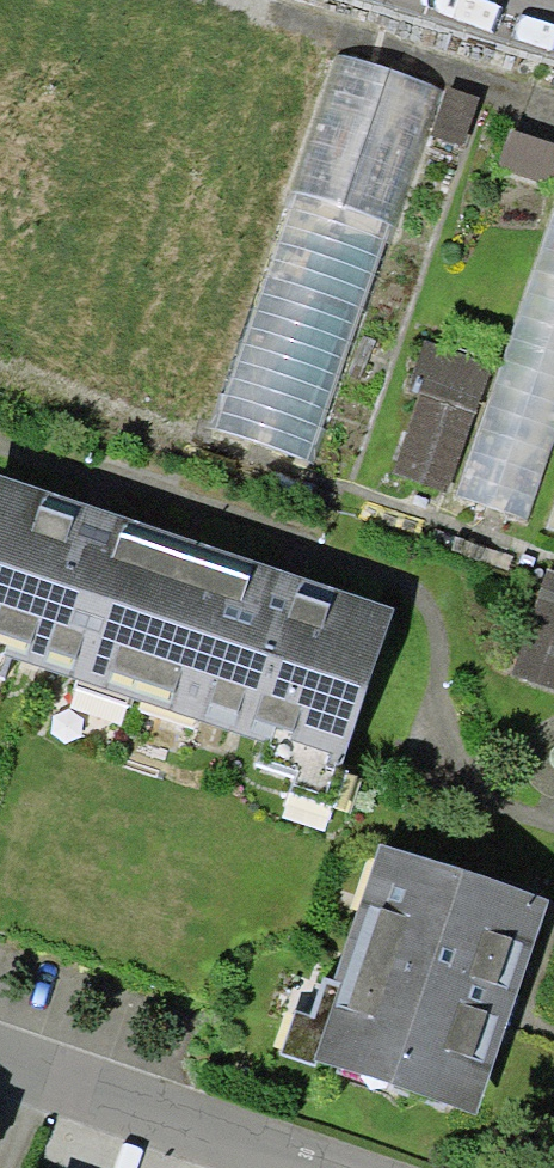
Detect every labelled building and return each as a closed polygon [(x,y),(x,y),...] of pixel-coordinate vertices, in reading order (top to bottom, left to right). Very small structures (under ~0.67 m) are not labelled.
[(438,92),(339,57),(202,436),(301,472),(438,92)] [(478,100),(447,92),(434,139),(465,147),(478,100)] [(501,166),(549,182),(553,169),(553,148),(512,133),(501,166)] [(453,506),(523,530),(553,438),(553,204),(453,506)] [(419,394),(476,414),(492,366),(424,342),(407,390),(419,394)] [(391,476),(447,495),(476,414),(419,394),(391,476)] [(0,482),(0,664),(351,778),(404,613),(0,482)] [(546,537),(553,540),(553,512),(546,537)] [(513,674),(553,689),(553,566),(513,674)] [(553,922),(394,871),(330,1067),(490,1119),(553,922)]
